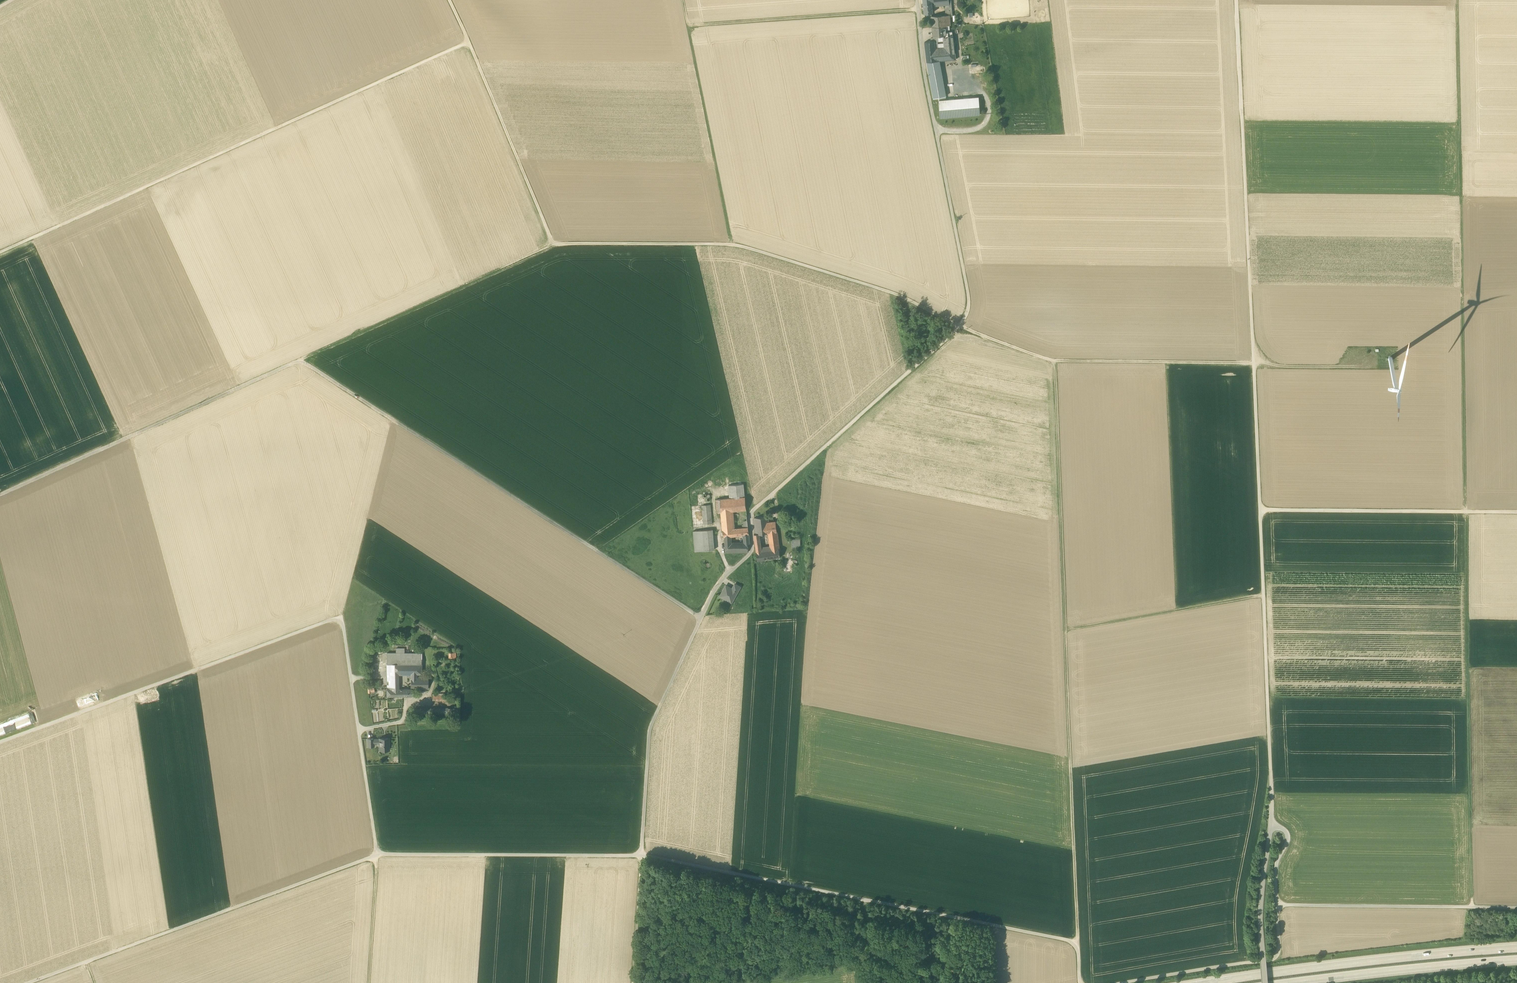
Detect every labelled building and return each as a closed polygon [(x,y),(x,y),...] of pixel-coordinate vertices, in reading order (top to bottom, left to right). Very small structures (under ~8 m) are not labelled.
[(949,11),(949,0),(944,1),(934,2),(935,6),(945,5),(946,11),(949,11)] [(923,3),(924,14),(933,13),(932,3),(932,2),(923,3)] [(951,25),(950,15),(946,15),(939,16),(940,26),(945,26),(949,25),(951,25)] [(932,16),(933,27),(940,26),(939,16),(932,16)] [(945,26),(940,26),(933,27),(933,36),(937,36),(944,35),(944,41),(944,43),(949,43),(948,37),(953,36),(952,36),(952,32),(946,32),(946,30),(945,26)] [(941,48),(938,48),(935,49),(935,41),(931,41),(925,42),(927,62),(939,61),(942,61),(941,48)] [(944,48),(941,48),(942,61),(956,59),(954,42),(949,43),(944,43),(944,48)] [(939,61),(927,62),(933,98),(938,97),(946,96),(939,61)] [(939,100),(940,118),(980,114),(979,97),(946,100),(939,100)] [(729,486),(730,498),(745,497),(744,484),(729,486)] [(721,499),(722,512),(732,511),(738,510),(747,509),(746,497),(745,497),(730,498),(721,499)] [(702,506),(704,524),(712,524),(711,505),(702,506)] [(732,514),(732,511),(722,512),(723,530),(733,529),(735,529),(735,527),(733,527),(732,514)] [(756,534),(759,534),(764,533),(763,524),(769,523),(768,516),(754,518),(756,534)] [(764,533),(768,533),(777,532),(776,522),(769,523),(763,524),(764,533)] [(725,537),(728,537),(731,536),(744,534),(749,534),(748,528),(743,528),(735,529),(733,529),(723,530),(724,537),(725,537)] [(786,529),(786,539),(795,539),(795,529),(786,529)] [(713,530),(703,531),(704,551),(715,550),(713,530)] [(695,551),(704,551),(703,531),(694,531),(695,551)] [(769,538),(771,550),(779,549),(778,537),(769,538)] [(792,539),(792,550),(797,550),(798,550),(798,546),(800,546),(800,539),(792,539)] [(744,544),(732,544),(732,553),(747,552),(748,551),(748,544),(744,544)] [(771,550),(761,551),(756,552),(758,560),(780,557),(779,549),(771,550)] [(725,598),(732,602),(737,592),(732,589),(726,585),(720,595),(721,597),(723,598),(725,598)] [(387,653),(387,664),(398,663),(417,663),(422,664),(422,653),(404,653),(404,648),(396,648),(396,653),(387,653)] [(398,687),(398,673),(398,663),(387,664),(387,681),(391,681),(391,684),(387,684),(387,687),(398,687)] [(411,673),(417,673),(417,663),(398,663),(398,673),(408,673),(411,673)] [(411,689),(428,689),(429,676),(418,676),(418,680),(411,679),(411,689)] [(387,687),(388,696),(411,695),(411,689),(398,689),(398,687),(387,687)] [(382,749),(383,750),(386,750),(387,749),(389,749),(389,738),(380,738),(380,739),(374,739),(374,743),(380,743),(380,749),(382,749)]
